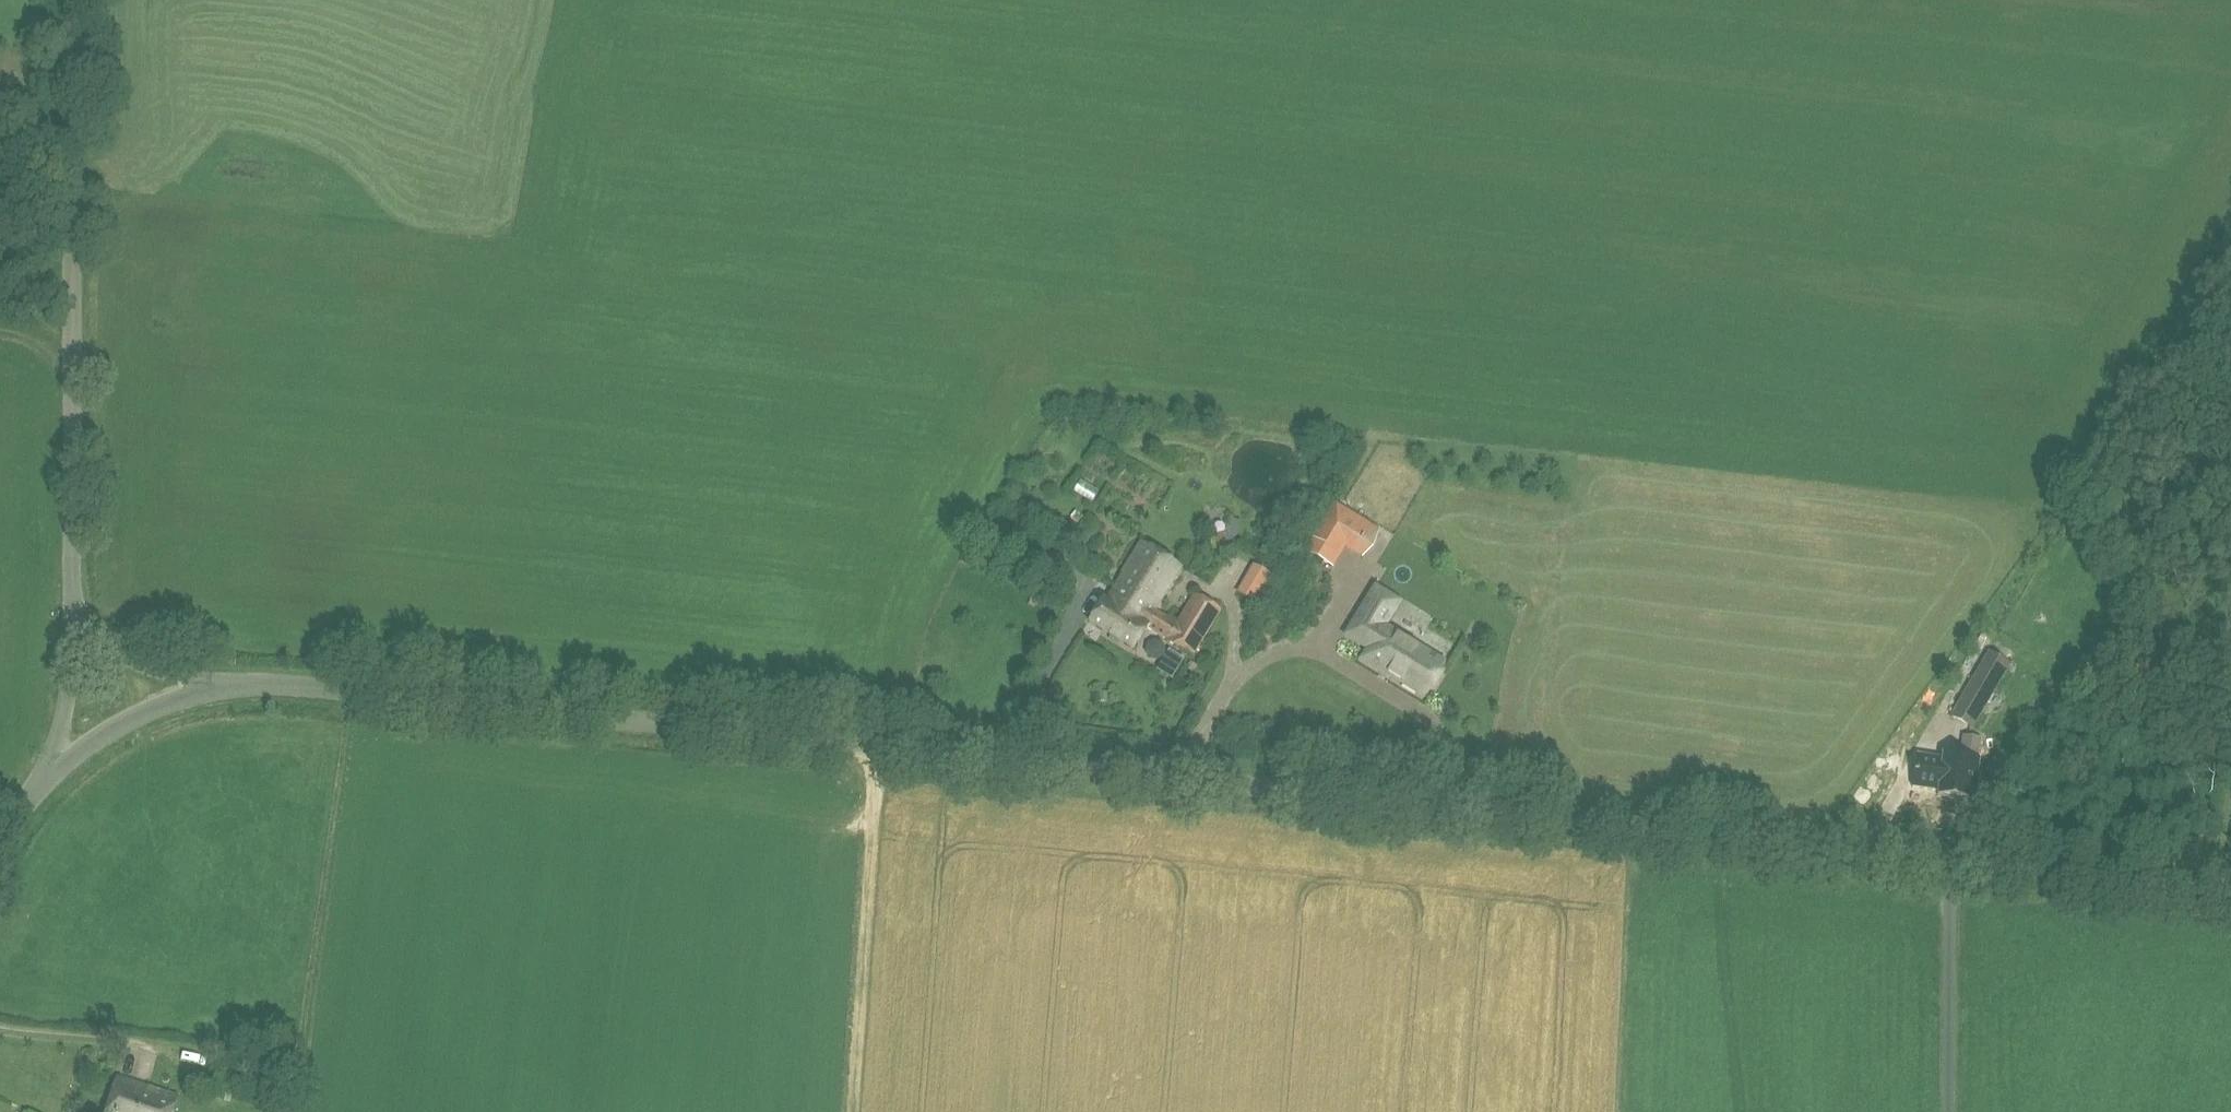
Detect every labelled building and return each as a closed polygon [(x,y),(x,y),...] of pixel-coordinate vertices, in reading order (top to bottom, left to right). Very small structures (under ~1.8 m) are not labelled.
[(1360,549),(1374,526),(1341,505),(1327,528),(1360,549)] [(1204,535),(1208,550),(1227,545),(1223,530),(1204,535)] [(1117,587),(1155,610),(1181,567),(1142,543),(1123,574),(1124,574),(1117,587)] [(1268,565),(1247,590),(1266,606),(1287,581),(1268,565)] [(1418,690),(1438,656),(1380,620),(1395,596),(1371,582),(1342,630),(1364,643),(1358,653),(1418,690)] [(1177,623),(1155,610),(1117,587),(1108,602),(1104,599),(1090,623),(1133,649),(1146,628),(1166,640),(1165,642),(1191,657),(1203,639),(1177,623)] [(1177,623),(1203,639),(1220,611),(1194,595),(1177,623)] [(1172,677),(1183,659),(1168,649),(1157,668),(1172,677)] [(1988,652),(1951,716),(1972,728),(2009,664),(1988,652)] [(1939,797),(1976,801),(1979,776),(1978,776),(1980,759),(1978,759),(1981,739),(1964,737),(1961,757),(1944,755),(1939,797)] [(177,1098),(118,1079),(107,1111),(172,1111),(177,1098)]
